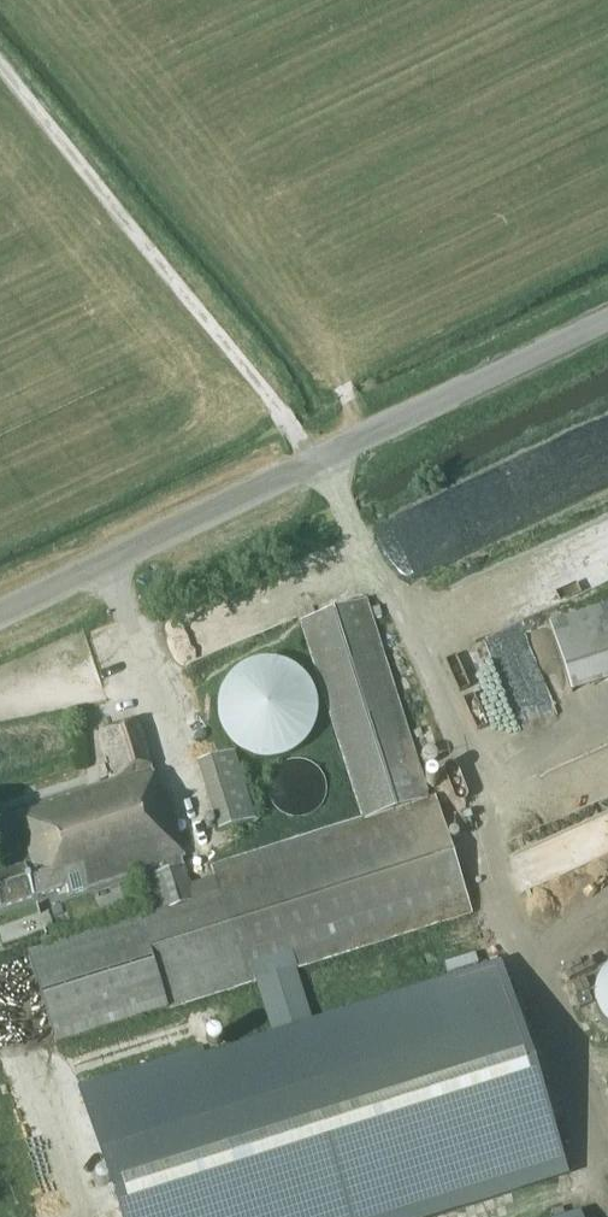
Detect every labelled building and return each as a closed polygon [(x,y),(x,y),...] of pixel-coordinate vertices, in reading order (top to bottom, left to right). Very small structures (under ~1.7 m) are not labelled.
[(566,1173),(501,969),(308,1030),(290,971),(473,912),(436,798),(427,800),(363,603),(299,624),(363,820),(213,869),(216,879),(190,887),(182,861),(186,860),(165,794),(158,796),(134,720),(99,731),(114,779),(9,814),(26,864),(0,873),(0,905),(2,912),(69,890),(71,896),(144,873),(156,910),(26,953),(56,1047),(260,981),(279,1039),(204,1063),(200,1050),(82,1088),(123,1216),(426,1216),(566,1173)] [(607,683),(607,604),(548,623),(570,695),(607,683)] [(95,634),(48,635),(49,704),(97,703),(95,634)] [(482,643),(463,650),(478,690),(497,682),(482,643)] [(224,737),(230,745),(238,751),(246,756),(255,760),(265,761),(275,761),(284,758),(293,754),(301,748),(308,741),(313,732),(316,723),(318,714),(317,704),(315,694),(310,685),(305,677),(297,671),(289,666),(280,662),(270,661),(260,661),(251,664),(242,668),(234,674),(227,681),(222,690),(219,699),(217,708),(218,718),(220,728),(224,737)] [(234,752),(196,764),(218,832),(255,820),(234,752)] [(602,974),(597,983),(595,992),(595,1002),(597,1011),(602,1020),(607,1027),(607,967),(602,974)] [(571,986),(576,994),(589,988),(584,979),(571,986)]
